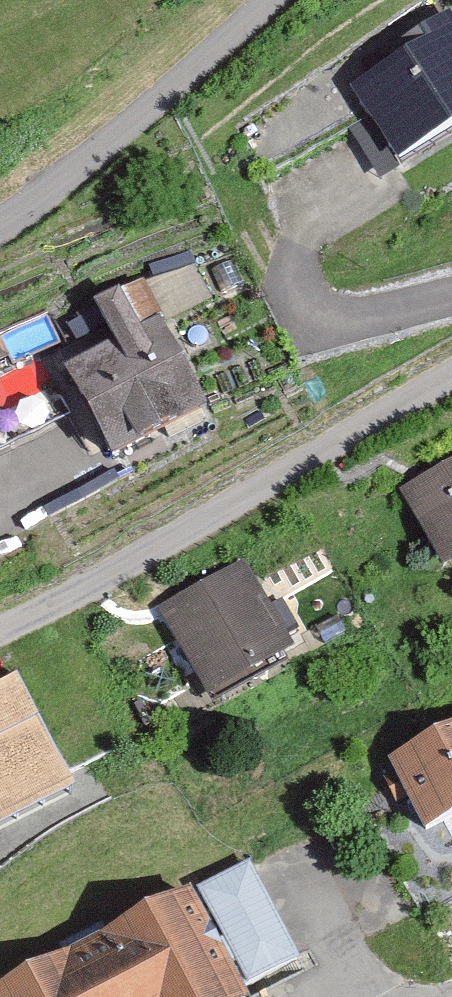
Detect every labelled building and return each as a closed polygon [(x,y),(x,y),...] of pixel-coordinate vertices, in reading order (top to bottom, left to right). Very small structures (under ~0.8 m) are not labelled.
[(349,87),(397,167),(451,135),(451,11),(398,43),(405,54),(349,87)] [(117,361),(71,382),(109,463),(206,417),(165,330),(148,338),(128,296),(94,312),(117,361)] [(399,489),(442,574),(451,568),(451,463),(399,489)] [(249,570),(164,614),(211,703),(296,658),(249,570)] [(0,685),(0,823),(70,787),(14,678),(0,685)] [(389,762),(424,835),(451,822),(451,731),(389,762)] [(249,863),(198,887),(246,986),(297,962),(249,863)] [(10,996),(247,996),(196,900),(10,996)]
